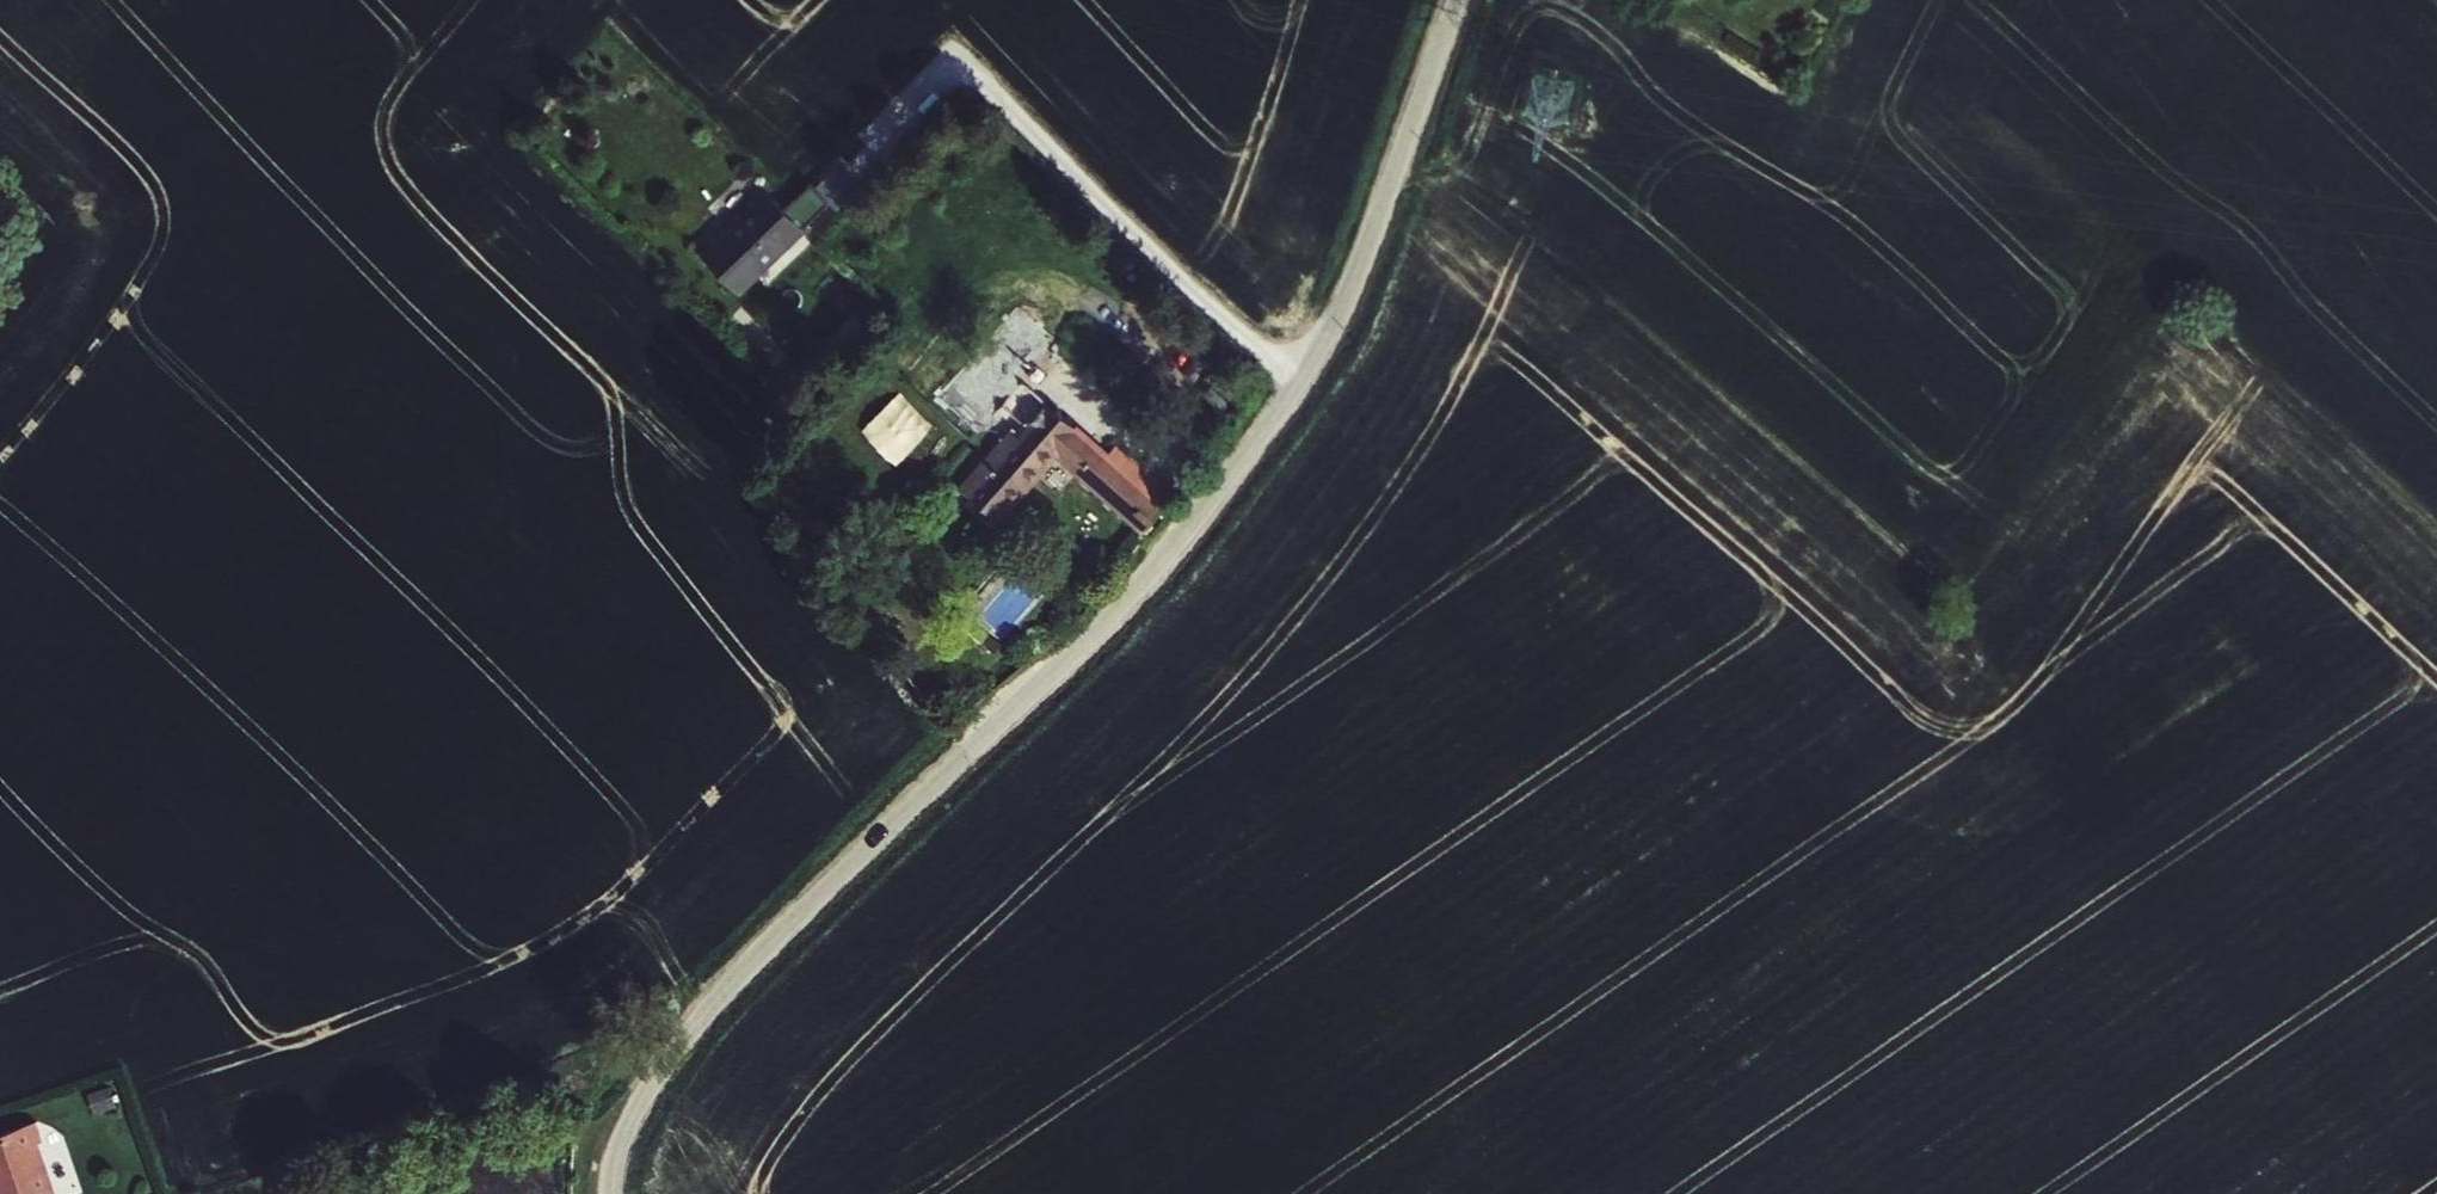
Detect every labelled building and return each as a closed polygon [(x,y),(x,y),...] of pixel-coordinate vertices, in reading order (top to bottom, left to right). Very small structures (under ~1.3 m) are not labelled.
[(831,201),(812,183),(791,205),(786,209),(797,221),(804,227),(831,201)] [(754,277),(804,227),(797,221),(786,209),(779,201),(746,234),(737,225),(720,243),(754,277)] [(1021,383),(1008,371),(995,386),(981,401),(993,413),(1021,383)] [(993,413),(991,414),(1012,434),(963,489),(997,518),(1056,452),(1144,530),(1175,494),(1132,457),(1123,467),(1109,455),(1023,380),(1021,383),(993,413)] [(1123,467),(1132,457),(1118,445),(1109,455),(1123,467)] [(110,1084),(87,1092),(95,1115),(118,1107),(110,1084)] [(37,1118),(31,1120),(37,1140),(44,1138),(37,1118)] [(0,1130),(0,1193),(56,1193),(37,1140),(31,1120),(0,1130)]
